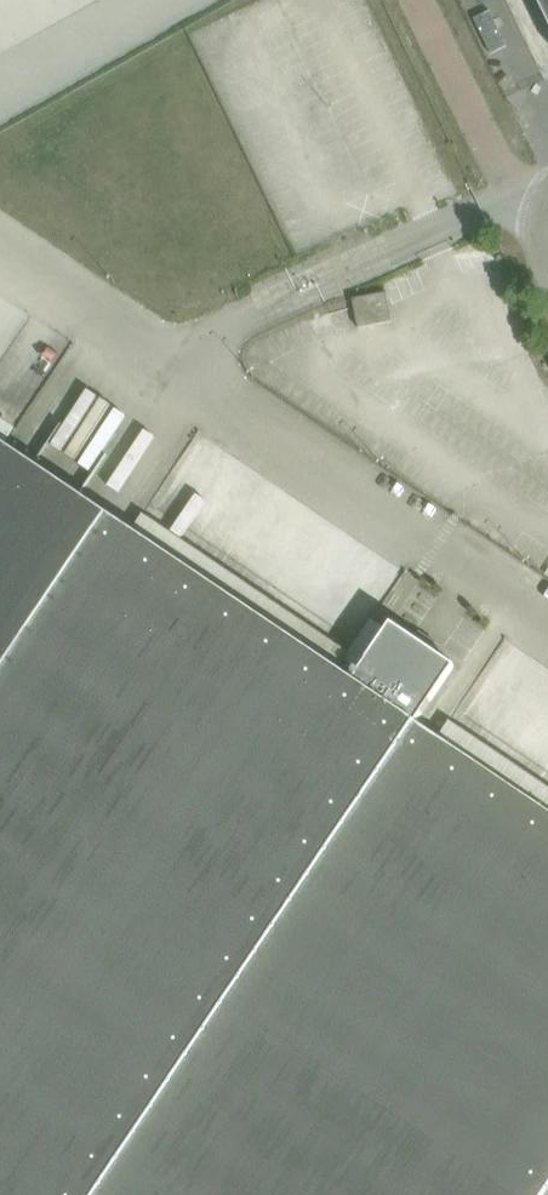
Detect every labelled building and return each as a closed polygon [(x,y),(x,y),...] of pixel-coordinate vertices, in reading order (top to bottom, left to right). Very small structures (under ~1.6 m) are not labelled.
[(547,20),(547,0),(538,0),(547,20)] [(359,327),(393,321),(387,292),(354,298),(359,327)] [(107,513),(0,441),(0,673),(107,513)] [(547,1188),(547,810),(418,722),(455,666),(392,623),(354,680),(107,513),(0,673),(0,1194),(543,1194),(547,1188)]
